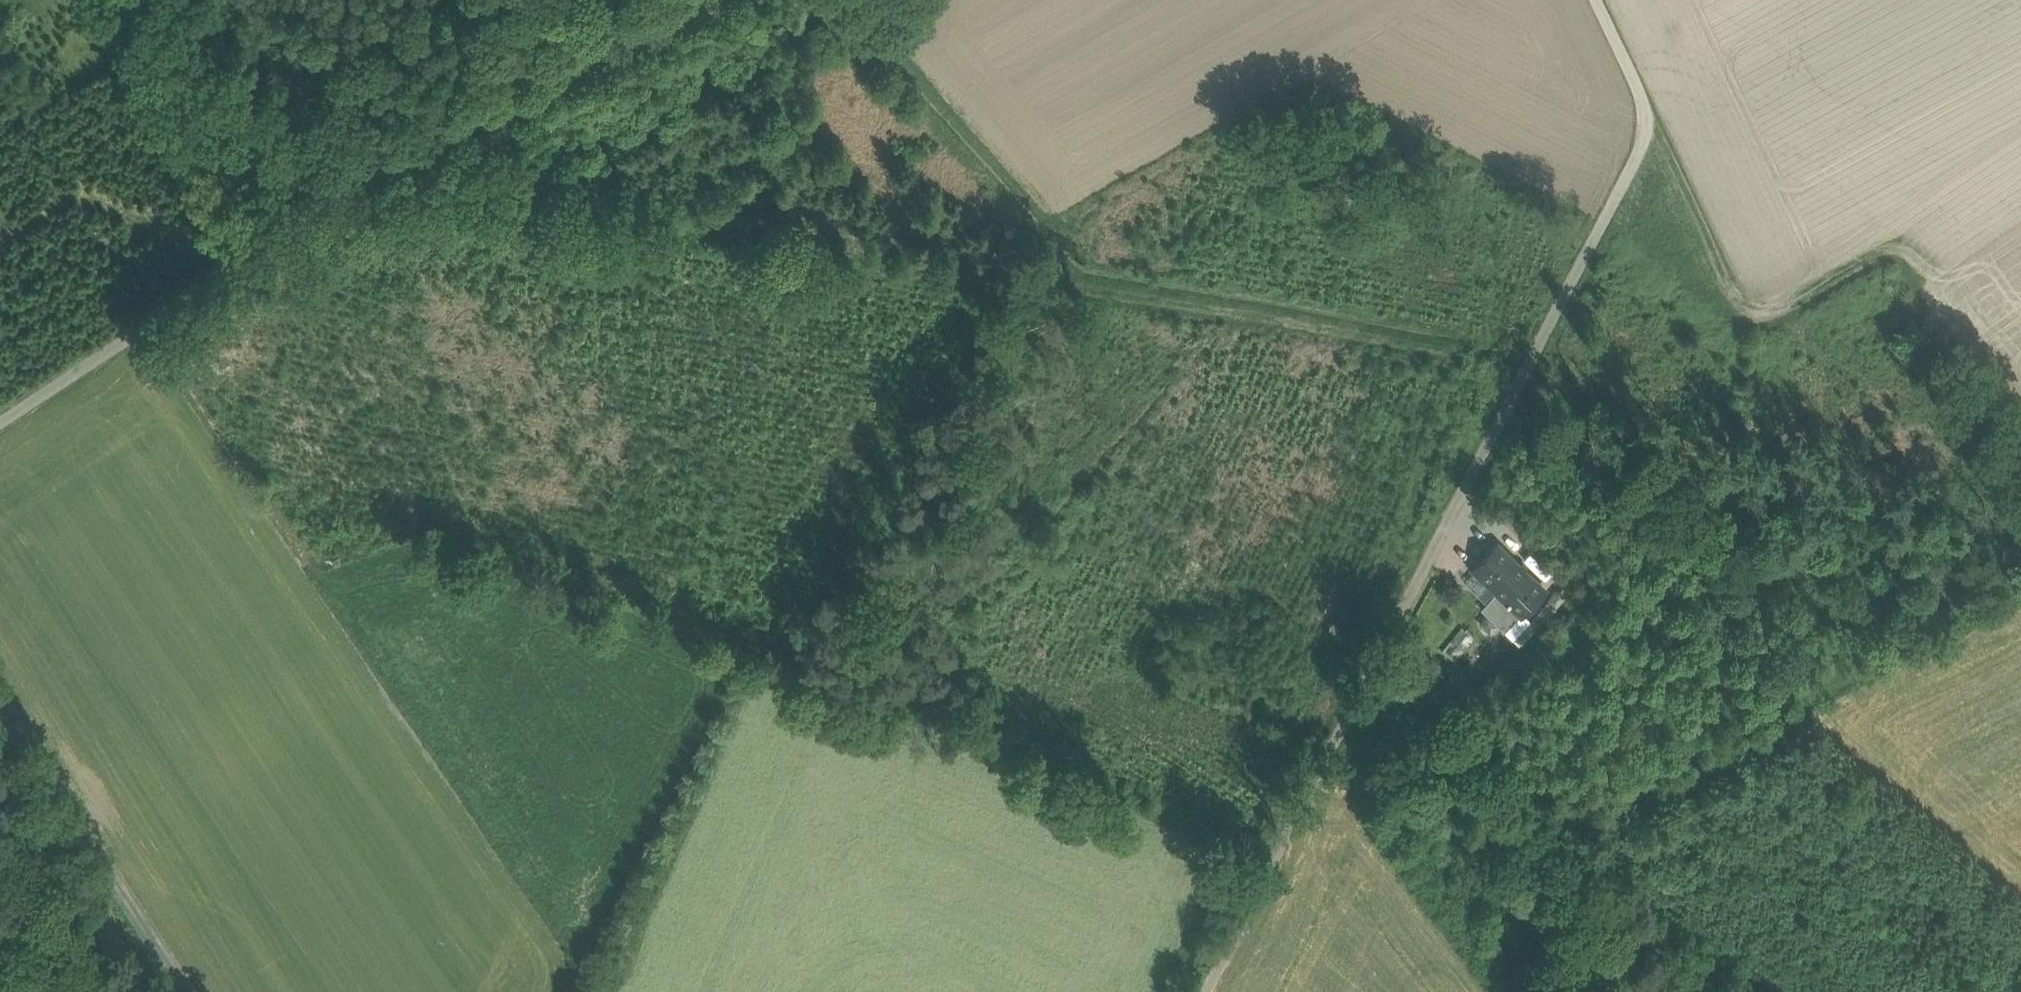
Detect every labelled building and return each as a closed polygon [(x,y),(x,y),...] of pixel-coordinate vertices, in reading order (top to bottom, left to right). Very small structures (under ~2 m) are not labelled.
[(1545,590),(1497,544),(1473,569),(1497,592),(1498,591),(1520,613),(1521,614),(1545,590)] [(1520,613),(1498,591),(1497,592),(1481,608),(1504,631),(1521,614),(1520,613)]
